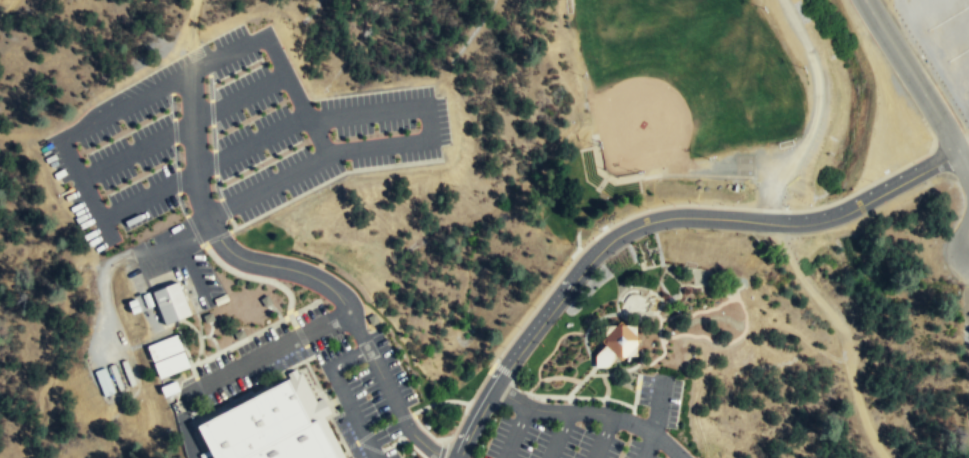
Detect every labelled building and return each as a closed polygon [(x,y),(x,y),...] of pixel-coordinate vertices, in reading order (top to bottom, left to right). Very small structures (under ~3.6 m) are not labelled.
[(163,325),(189,315),(176,282),(150,291),(163,325)] [(616,325),(606,336),(605,345),(596,355),(601,361),(608,367),(618,356),(625,356),(637,344),(637,336),(625,324),(616,325)] [(187,369),(178,336),(146,344),(155,378),(187,369)] [(317,419),(337,457),(213,457),(197,426),(287,380),(310,423),(317,419)]
